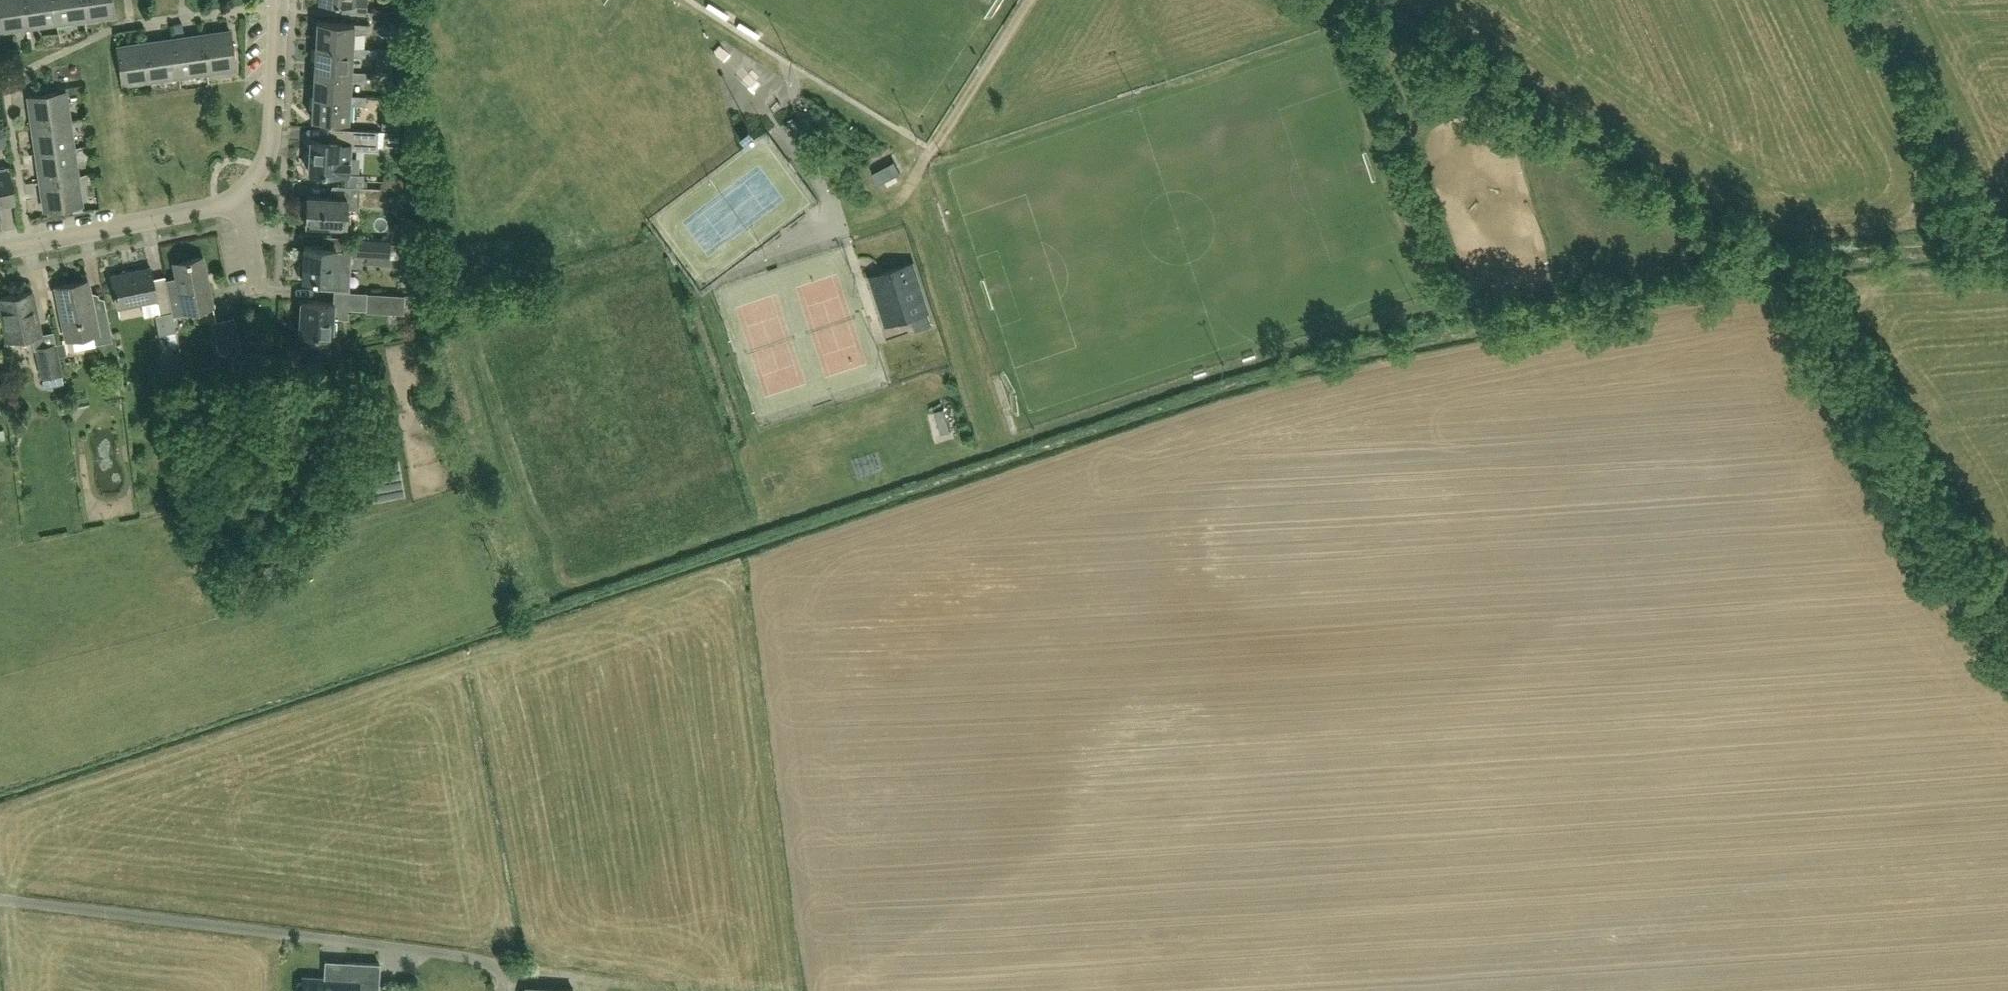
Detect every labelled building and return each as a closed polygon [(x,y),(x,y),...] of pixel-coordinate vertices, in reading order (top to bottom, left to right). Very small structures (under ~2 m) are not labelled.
[(25,0),(0,0),(0,27),(1,31),(29,27),(25,0)] [(29,27),(57,23),(54,0),(25,0),(29,27)] [(57,23),(85,19),(82,0),(54,0),(57,23)] [(85,19),(113,15),(111,0),(82,0),(85,19)] [(318,0),(342,2),(342,11),(366,12),(367,0),(318,0)] [(378,32),(395,33),(396,20),(379,19),(378,32)] [(317,21),(316,45),(353,47),(354,33),(370,33),(371,24),(317,21)] [(229,30),(201,34),(206,71),(234,67),(229,30)] [(206,71),(201,34),(173,38),(178,75),(206,71)] [(173,38),(145,41),(151,79),(178,75),(173,38)] [(151,79),(145,41),(117,46),(122,83),(151,79)] [(316,45),(314,69),(351,71),(351,70),(352,57),(369,58),(370,48),(353,47),(316,45)] [(378,48),(377,58),(394,59),(394,49),(378,48)] [(351,71),(314,69),(313,93),(350,95),(350,94),(351,80),(368,81),(368,71),(351,70),(351,71)] [(32,126),(70,121),(66,92),(28,98),(32,126)] [(350,95),(313,93),(312,118),(349,120),(350,104),(366,105),(366,95),(350,94),(350,95)] [(786,124),(790,134),(800,130),(796,120),(786,124)] [(70,121),(32,126),(36,154),(74,149),(70,121)] [(310,139),(309,171),(349,173),(350,148),(361,149),(361,145),(377,146),(377,130),(328,127),(327,140),(310,139)] [(78,177),(74,149),(36,154),(40,182),(78,177)] [(878,185),(901,173),(895,161),(872,173),(878,185)] [(12,189),(8,167),(0,169),(0,192),(12,189)] [(78,177),(40,182),(44,211),(82,205),(78,177)] [(384,187),(420,188),(420,182),(402,181),(402,179),(384,179),(384,187)] [(399,188),(385,188),(359,187),(359,205),(398,207),(399,188)] [(302,210),(307,213),(306,223),(346,226),(347,198),(308,195),(307,200),(303,202),(302,210)] [(299,261),(298,276),(299,276),(302,276),(302,278),(318,278),(317,286),(317,288),(349,289),(349,287),(345,287),(346,264),(350,264),(351,253),(367,253),(366,261),(388,262),(388,258),(389,241),(389,240),(343,238),(343,250),(335,249),(335,247),(321,246),(321,245),(320,245),(319,246),(303,246),(303,261),(300,261),(299,261)] [(389,241),(388,258),(405,259),(407,259),(407,261),(416,262),(419,241),(415,241),(389,240),(389,241)] [(176,277),(165,279),(168,294),(171,311),(172,315),(183,313),(213,307),(203,258),(174,263),(176,277)] [(932,326),(927,310),(928,310),(913,263),(882,273),(897,320),(912,316),(916,331),(932,326)] [(150,267),(111,275),(114,291),(118,307),(157,299),(159,313),(171,311),(168,294),(165,279),(164,276),(152,278),(150,267)] [(88,281),(56,287),(67,340),(93,334),(94,339),(96,345),(99,344),(112,342),(106,310),(94,312),(88,281)] [(333,291),(332,302),(301,300),(299,332),(333,334),(334,318),(349,318),(349,308),(367,309),(368,293),(368,292),(333,291)] [(0,299),(0,307),(7,341),(31,336),(41,334),(41,333),(33,292),(0,299)] [(367,309),(367,311),(391,312),(392,294),(368,293),(367,309)] [(159,313),(155,314),(159,334),(175,331),(172,315),(171,311),(159,313)] [(213,321),(219,354),(241,350),(235,316),(213,321)] [(41,334),(31,336),(33,349),(35,349),(41,378),(62,373),(53,330),(41,333),(41,334)] [(946,408),(936,410),(942,432),(951,429),(946,408)] [(292,506),(281,500),(276,510),(287,516),(292,506)] [(275,563),(260,570),(265,579),(279,572),(275,563)] [(379,963),(325,960),(324,978),(303,977),(303,982),(300,982),(297,984),(297,990),(359,990),(359,986),(379,988),(379,963)]
